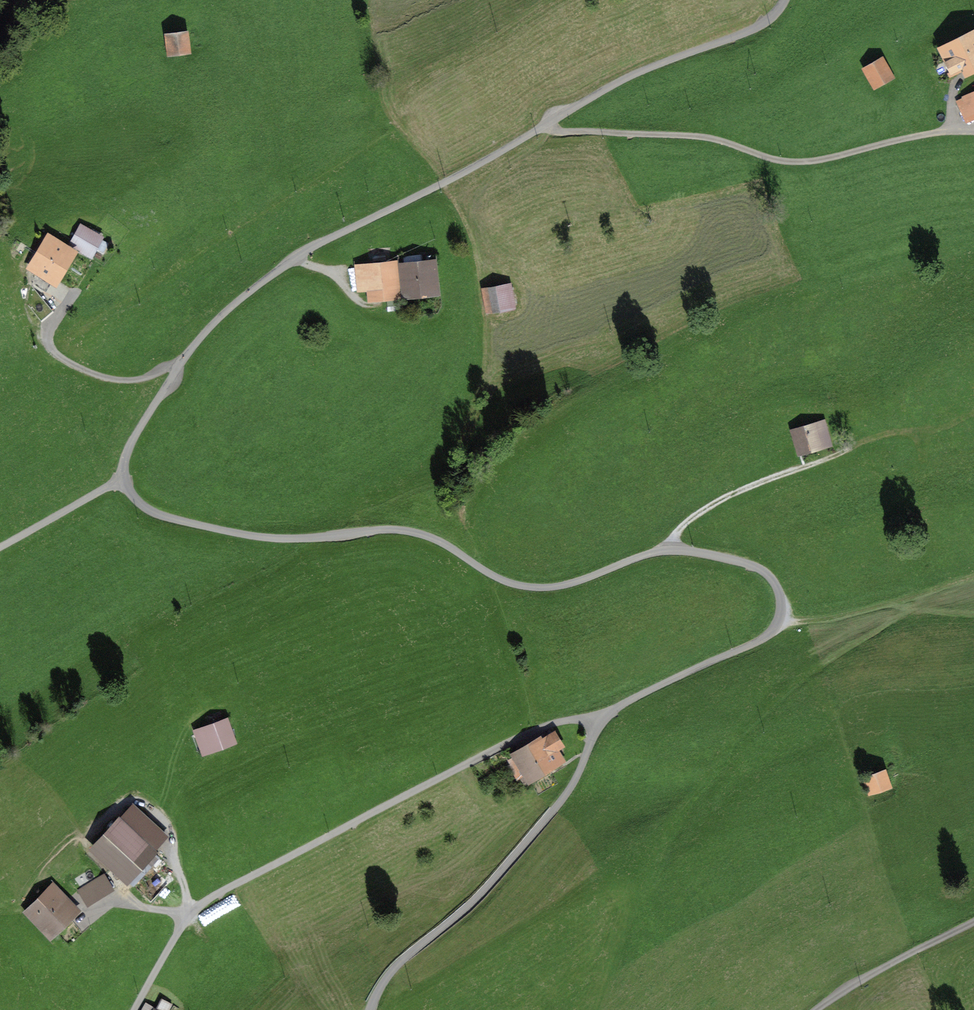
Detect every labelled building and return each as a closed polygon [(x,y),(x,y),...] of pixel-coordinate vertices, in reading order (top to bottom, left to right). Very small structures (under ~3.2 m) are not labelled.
[(937,50),(952,79),(962,74),(965,80),(973,75),(973,31),(937,50)] [(192,56),(189,32),(165,35),(168,59),(192,56)] [(875,92),(896,80),(884,59),(862,71),(875,92)] [(961,98),(962,100),(956,103),(966,125),(973,122),(973,93),(961,98)] [(92,261),(104,239),(81,225),(68,246),(92,261)] [(79,255),(48,235),(26,270),(57,291),(79,255)] [(401,302),(397,262),(355,266),(357,294),(367,293),(368,305),(401,302)] [(403,303),(442,299),(438,262),(399,266),(403,303)] [(487,318),(518,312),(512,285),(482,291),(487,318)] [(835,448),(821,405),(785,416),(798,459),(835,448)] [(203,759),(239,747),(230,721),(193,733),(203,759)] [(528,789),(567,766),(560,754),(566,751),(557,735),(543,742),(541,740),(509,757),(528,789)] [(870,799),(894,790),(887,772),(863,780),(870,799)] [(170,840),(133,807),(120,822),(119,820),(89,854),(130,891),(160,858),(157,855),(170,840)] [(88,910),(115,894),(105,876),(77,892),(88,910)] [(51,944),(82,913),(63,894),(61,896),(52,887),(23,915),(51,944)] [(178,997),(156,985),(142,1009),(171,1009),(178,997)]
